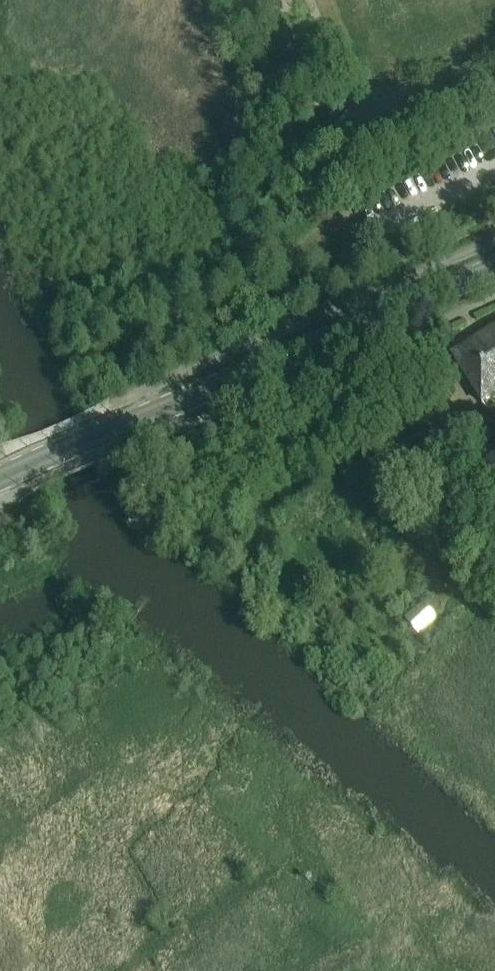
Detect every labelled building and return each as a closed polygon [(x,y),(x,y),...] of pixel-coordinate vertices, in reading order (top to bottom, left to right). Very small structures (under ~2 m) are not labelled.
[(451,358),(481,405),(494,396),(494,330),(451,358)] [(423,603),(406,617),(420,634),(437,620),(423,603)]
